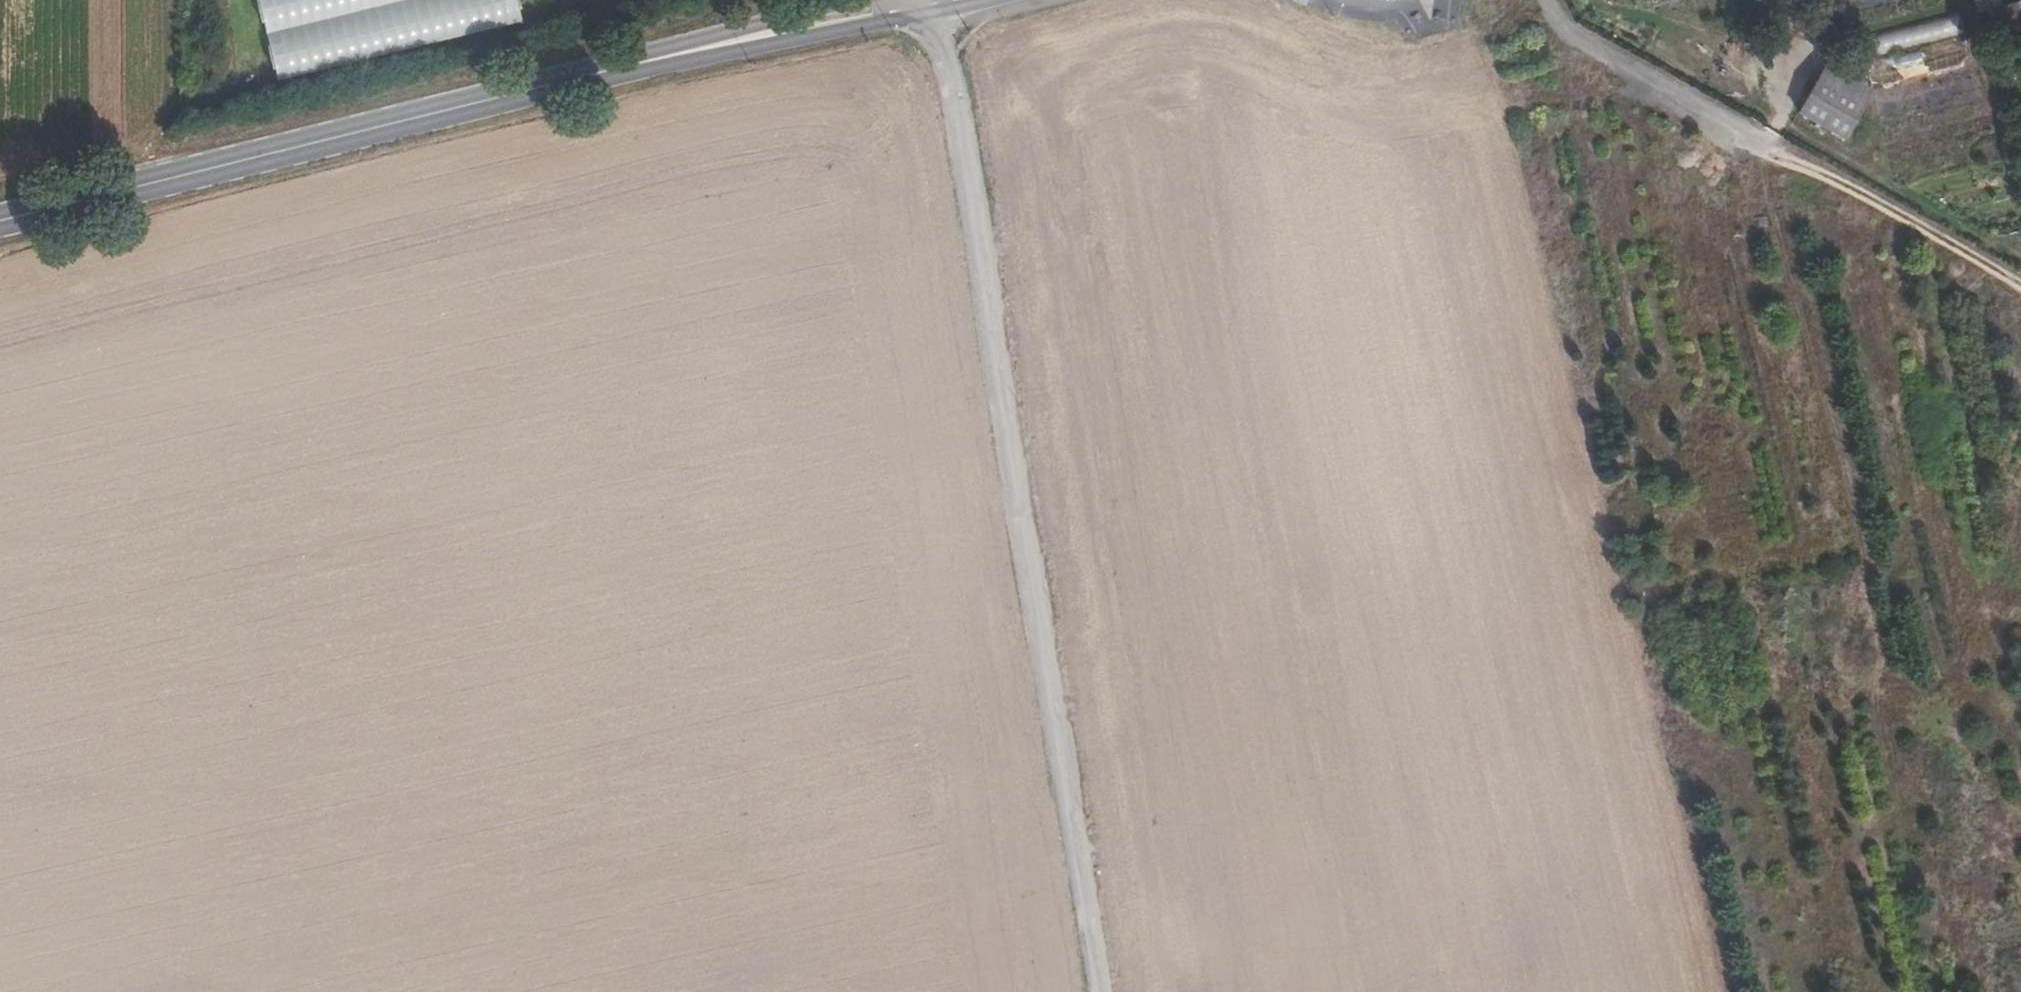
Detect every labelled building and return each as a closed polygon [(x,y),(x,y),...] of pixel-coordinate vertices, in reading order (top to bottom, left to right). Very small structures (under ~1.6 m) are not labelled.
[(1873,58),(1963,30),(1957,13),(1867,41),(1873,58)] [(1867,90),(1824,66),(1797,114),(1840,138),(1867,90)]
